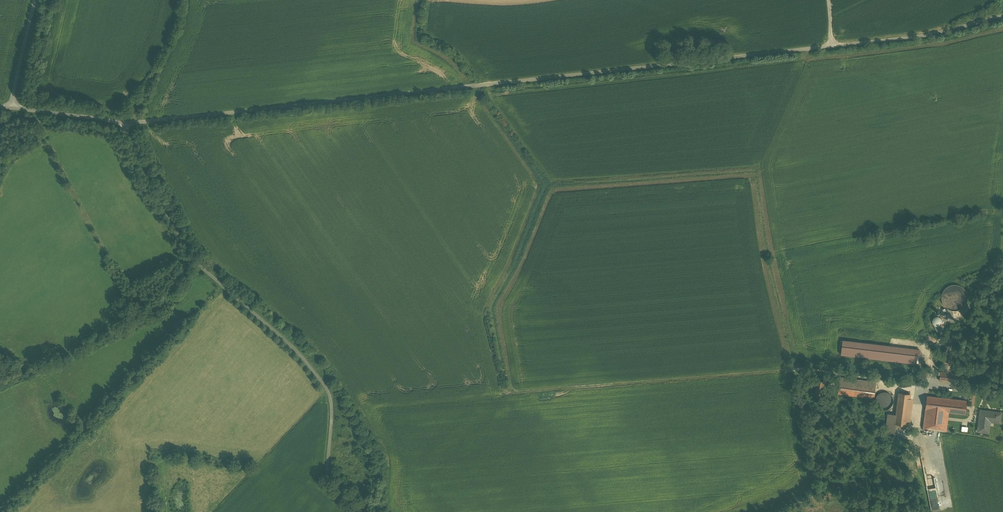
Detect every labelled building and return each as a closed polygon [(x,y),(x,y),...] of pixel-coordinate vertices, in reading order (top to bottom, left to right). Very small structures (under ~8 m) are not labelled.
[(960,309),(962,293),(960,292),(960,290),(957,289),(958,286),(953,285),(952,290),(949,290),(947,308),(960,309)] [(935,319),(939,326),(945,322),(940,315),(935,319)] [(942,372),(940,372),(939,381),(965,384),(966,375),(951,373),(942,372)] [(876,383),(840,377),(838,394),(874,399),(876,383)] [(825,381),(817,380),(815,394),(823,395),(825,381)] [(887,392),(885,392),(884,392),(882,392),(881,392),(880,393),(879,393),(878,394),(877,395),(876,396),(876,397),(876,398),(875,399),(875,401),(875,403),(876,404),(876,405),(877,406),(878,407),(879,408),(880,409),(881,409),(882,410),(883,410),(885,410),(886,410),(887,409),(888,409),(889,409),(890,408),(891,407),(892,406),(893,404),(893,403),(893,402),(893,401),(893,399),(893,398),(892,397),(892,396),(891,395),(890,394),(889,394),(888,393),(887,392)] [(910,394),(899,393),(898,402),(909,403),(910,394)] [(967,401),(927,396),(923,429),(946,431),(947,423),(947,420),(948,412),(965,414),(967,401)] [(990,411),(981,410),(980,421),(979,421),(978,431),(988,433),(990,422),(1000,423),(1001,413),(1000,413),(990,412),(990,411)] [(896,415),(888,414),(884,437),(895,438),(896,428),(906,429),(906,426),(895,424),(896,415)] [(907,416),(896,415),(895,424),(906,426),(907,416)]
